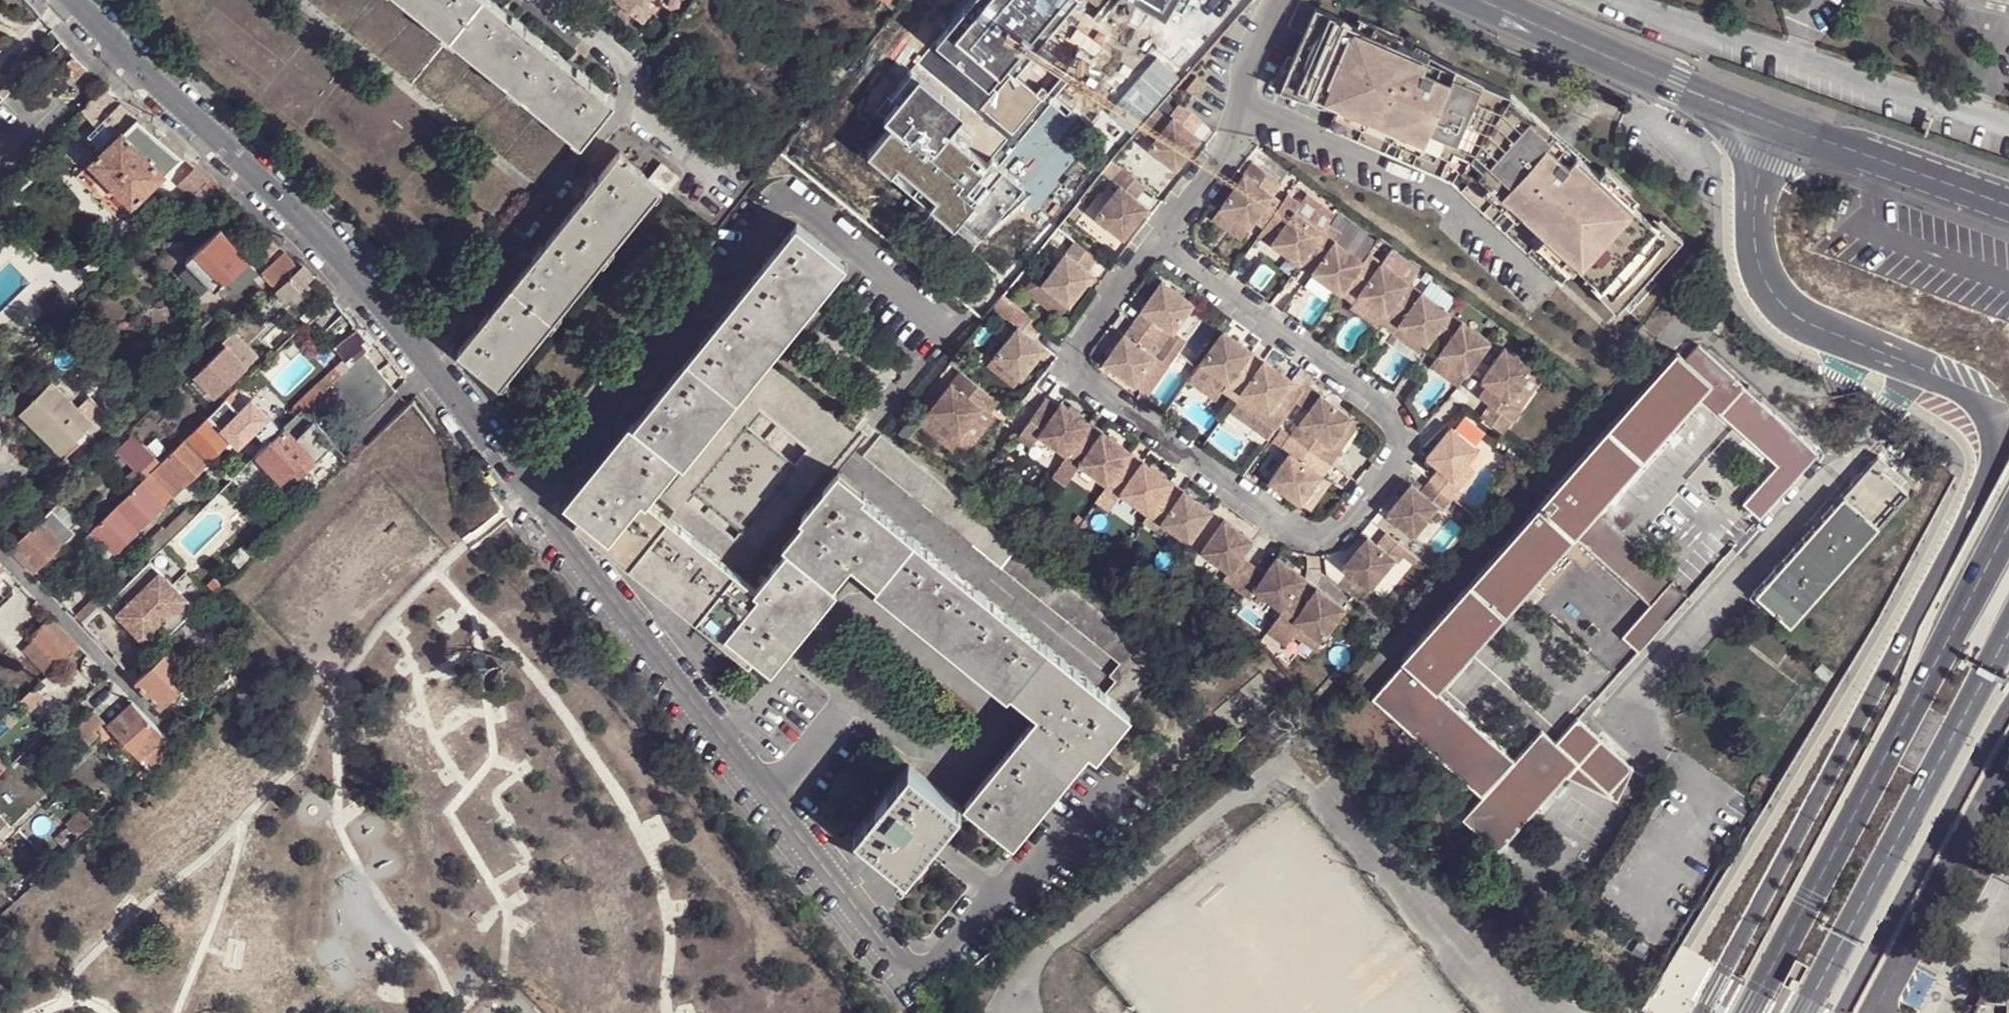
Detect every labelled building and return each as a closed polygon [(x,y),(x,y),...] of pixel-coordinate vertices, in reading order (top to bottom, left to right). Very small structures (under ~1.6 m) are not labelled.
[(584,142),(571,130),(532,99),(505,78),(467,48),(452,35),(439,24),(408,0),(309,0),(544,190),(584,142)] [(439,24),(443,20),(456,30),(481,0),(408,0),(439,24)] [(456,30),(471,42),(467,48),(505,78),(509,72),(535,94),(532,99),(571,130),(574,125),(588,137),(618,100),(495,0),(481,0),(456,30)] [(648,0),(621,0),(637,13),(648,0)] [(637,13),(645,20),(661,0),(648,0),(637,13)] [(876,105),(891,120),(867,146),(974,236),(1027,175),(1000,155),(1124,0),(958,0),(876,105)] [(901,9),(908,0),(890,0),(901,9)] [(1187,0),(1143,0),(1177,18),(1187,0)] [(1299,0),(1287,27),(1304,34),(1316,8),(1299,0)] [(1304,34),(1283,80),(1338,104),(1366,117),(1398,44),(1371,32),(1358,26),(1316,8),(1304,34)] [(1375,24),(1362,18),(1358,26),(1371,32),(1375,24)] [(467,48),(471,42),(456,30),(443,20),(439,24),(452,35),(467,48)] [(1402,36),(1375,24),(1371,32),(1398,44),(1402,36)] [(1432,59),(1398,44),(1366,117),(1394,129),(1402,133),(1463,160),(1508,93),(1453,68),(1451,72),(1437,66),(1436,64),(1436,62),(1434,61),(1432,59)] [(1432,59),(1434,61),(1436,62),(1436,64),(1437,66),(1451,72),(1453,68),(1432,59)] [(532,99),(535,94),(509,72),(505,78),(532,99)] [(84,109),(82,111),(98,126),(105,119),(122,101),(107,87),(90,104),(84,109)] [(1553,134),(1508,93),(1463,160),(1513,205),(1519,211),(1543,233),(1597,175),(1568,148),(1567,148),(1565,148),(1563,148),(1561,149),(1559,149),(1549,139),(1553,134)] [(122,101),(105,119),(120,134),(124,131),(140,116),(122,101)] [(1202,121),(1180,104),(1170,117),(1172,118),(1149,148),(1176,169),(1200,139),(1192,133),(1202,121)] [(1366,117),(1338,104),(1328,127),(1384,152),(1394,129),(1366,117)] [(140,116),(124,131),(165,175),(186,154),(140,116)] [(584,142),(588,137),(574,125),(571,130),(584,142)] [(165,175),(124,131),(120,134),(92,162),(134,205),(165,175)] [(1463,160),(1402,133),(1392,155),(1450,181),(1463,160)] [(1567,148),(1568,148),(1553,134),(1549,139),(1559,149),(1561,149),(1563,148),(1565,148),(1567,148)] [(505,278),(548,313),(559,300),(564,304),(596,265),(591,261),(612,234),(618,239),(640,212),(634,207),(655,181),(648,175),(613,146),(505,278)] [(668,191),(680,176),(660,160),(648,175),(655,181),(662,186),(668,191)] [(1463,160),(1450,181),(1497,223),(1513,205),(1463,160)] [(1281,182),(1253,162),(1222,206),(1250,226),(1281,182)] [(215,176),(200,164),(182,183),(195,195),(202,189),(215,176)] [(1144,186),(1124,169),(1114,181),(1120,186),(1096,216),(1123,238),(1147,207),(1135,198),(1144,186)] [(1652,225),(1597,175),(1543,233),(1576,263),(1597,283),(1620,304),(1641,281),(1674,245),(1652,225)] [(215,176),(202,189),(195,195),(210,209),(230,190),(215,176)] [(640,212),(662,186),(655,181),(634,207),(640,212)] [(1300,204),(1287,195),(1259,234),(1299,263),(1322,231),(1295,211),(1300,204)] [(1519,211),(1503,229),(1559,281),(1576,263),(1543,233),(1519,211)] [(709,549),(694,537),(674,520),(647,499),(659,483),(679,458),(723,406),(745,379),(768,351),(844,256),(793,215),(690,343),(678,358),(629,419),(624,416),(559,498),(576,512),(573,515),(571,518),(635,569),(680,606),(692,616),(731,568),(719,558),(709,549)] [(1680,238),(1658,218),(1652,225),(1674,245),(1680,238)] [(1328,224),(1322,231),(1299,263),(1340,293),(1363,261),(1335,241),(1341,233),(1328,224)] [(219,289),(253,257),(225,225),(190,257),(219,289)] [(273,254),(283,242),(270,232),(260,242),(273,254)] [(596,265),(618,239),(612,234),(591,261),(596,265)] [(1097,257),(1076,240),(1043,282),(1069,304),(1094,274),(1087,269),(1097,257)] [(305,264),(293,250),(265,275),(278,289),(305,264)] [(1363,261),(1340,293),(1353,302),(1359,294),(1385,314),(1408,282),(1368,253),(1363,261)] [(288,299),(315,275),(305,264),(278,289),(288,299)] [(548,313),(505,278),(452,345),(494,378),(506,364),(511,369),(543,329),(538,326),(548,313)] [(1193,302),(1162,279),(1141,308),(1143,309),(1134,321),(1156,336),(1165,324),(1172,330),(1193,302)] [(1648,288),(1641,281),(1620,304),(1627,310),(1648,288)] [(1449,311),(1408,282),(1385,314),(1381,321),(1393,330),(1399,323),(1426,342),(1433,333),(1449,311)] [(1597,283),(1592,288),(1615,309),(1620,304),(1597,283)] [(553,317),(564,304),(559,300),(548,313),(553,317)] [(1043,325),(1022,307),(1012,319),(1018,324),(994,354),(1021,376),(1046,346),(1034,337),(1043,325)] [(1449,311),(1433,333),(1445,342),(1438,351),(1467,371),(1490,340),(1449,311)] [(543,329),(553,317),(548,313),(538,326),(543,329)] [(1156,336),(1134,321),(1125,333),(1124,332),(1103,361),(1135,382),(1155,355),(1147,349),(1156,336)] [(46,342),(57,331),(47,322),(44,325),(37,333),(46,342)] [(1165,324),(1156,336),(1164,342),(1172,330),(1165,324)] [(360,326),(337,346),(347,357),(353,364),(365,352),(374,343),(360,326)] [(1263,358),(1222,329),(1199,361),(1227,380),(1222,388),(1235,397),(1263,358)] [(1156,336),(1147,349),(1155,355),(1164,342),(1156,336)] [(218,395),(249,365),(228,343),(197,373),(218,395)] [(1699,344),(1687,358),(1715,385),(1704,398),(1723,412),(1747,387),(1699,344)] [(1531,367),(1503,347),(1480,378),(1487,383),(1478,394),(1488,402),(1479,414),(1501,430),(1518,405),(1509,398),(1531,367)] [(768,351),(745,379),(819,440),(823,435),(849,457),(868,435),(862,430),(856,425),(772,354),(768,351)] [(1704,398),(1715,385),(1687,358),(1679,351),(1542,508),(1475,584),(1407,663),(1409,666),(1444,695),(1513,616),(1529,598),(1580,540),(1598,518),(1704,398)] [(369,415),(399,387),(365,352),(353,364),(345,371),(335,381),(369,415)] [(345,371),(353,364),(347,357),(339,365),(345,371)] [(1303,386),(1263,358),(1235,397),(1275,425),(1303,386)] [(500,382),(511,369),(506,364),(494,378),(500,382)] [(335,381),(345,371),(339,365),(320,384),(326,390),(335,381)] [(998,399),(959,368),(916,421),(962,457),(995,416),(988,411),(998,399)] [(64,452),(93,423),(53,382),(46,389),(35,377),(12,398),(64,452)] [(798,516),(793,512),(835,460),(842,465),(845,462),(849,457),(823,435),(819,440),(745,379),(723,406),(679,458),(659,483),(647,499),(674,520),(694,537),(709,549),(719,558),(731,568),(752,584),(766,567),(784,544),(778,540),(798,516)] [(326,390),(320,384),(318,382),(302,397),(310,405),(326,390)] [(213,413),(236,439),(242,445),(260,429),(268,439),(284,424),(257,397),(242,410),(235,403),(249,390),(243,385),(213,413)] [(1762,519),(1820,452),(1747,387),(1723,412),(1780,465),(1747,503),(1762,519)] [(1350,415),(1319,392),(1289,432),(1328,460),(1337,447),(1330,442),(1350,415)] [(1068,454),(1091,422),(1061,401),(1058,404),(1046,396),(1018,435),(1031,445),(1039,433),(1068,454)] [(307,408),(290,426),(314,451),(302,464),(308,470),(338,442),(307,408)] [(213,461),(236,439),(213,413),(189,436),(213,461)] [(1129,450),(1091,422),(1068,454),(1051,475),(1065,485),(1080,463),(1107,481),(1129,450)] [(1476,446),(1450,423),(1424,453),(1439,464),(1429,476),(1449,493),(1459,481),(1452,474),(1476,446)] [(302,464),(314,451),(290,426),(261,454),(287,480),(302,464)] [(742,531),(795,465),(747,426),(693,492),(742,531)] [(134,430),(122,442),(142,465),(145,467),(158,455),(134,430)] [(1328,460),(1289,432),(1280,445),(1287,451),(1268,478),(1299,500),(1328,460)] [(863,456),(911,494),(927,474),(886,439),(881,435),(863,456)] [(213,461),(189,436),(164,462),(155,471),(177,495),(181,491),(190,501),(211,482),(202,472),(213,461)] [(1170,479),(1129,450),(1107,481),(1095,501),(1108,510),(1120,492),(1148,510),(1170,479)] [(961,802),(1012,842),(1088,748),(1092,752),(1096,755),(1097,754),(1134,707),(1110,688),(864,491),(868,486),(842,465),(835,460),(793,512),(798,516),(778,540),(784,544),(766,567),(752,584),(803,626),(836,585),(830,581),(840,568),(849,557),(866,571),(878,581),(875,585),(1005,689),(1009,685),(1026,698),(1037,707),(961,802)] [(1882,525),(1910,494),(1903,487),(1884,470),(1872,460),(1845,492),(1882,525)] [(145,467),(142,465),(128,478),(131,482),(145,467)] [(927,474),(911,494),(1120,664),(1149,686),(1165,666),(1120,630),(927,474)] [(1449,493),(1429,476),(1419,487),(1410,479),(1384,509),(1411,531),(1436,503),(1439,505),(1449,493)] [(1214,509),(1170,479),(1148,510),(1142,519),(1155,528),(1159,521),(1190,543),(1214,509)] [(119,552),(167,507),(143,482),(95,529),(119,552)] [(1758,593),(1795,626),(1882,525),(1845,492),(1758,593)] [(53,530),(65,518),(54,507),(42,518),(53,530)] [(1251,536),(1222,515),(1200,547),(1227,566),(1220,577),(1232,586),(1250,561),(1239,552),(1251,536)] [(42,518),(13,547),(36,572),(65,543),(53,530),(42,518)] [(67,545),(80,534),(65,518),(53,530),(65,543),(67,545)] [(1644,656),(1692,601),(1598,518),(1580,540),(1655,608),(1626,640),(1644,656)] [(1366,532),(1340,561),(1367,584),(1391,555),(1394,557),(1405,545),(1384,528),(1375,540),(1366,532)] [(1306,577),(1307,576),(1275,553),(1263,570),(1250,561),(1232,586),(1249,598),(1255,590),(1283,610),(1306,577)] [(129,582),(110,601),(157,648),(187,621),(199,608),(152,560),(150,562),(129,582)] [(731,568),(692,616),(746,660),(752,653),(769,667),(803,626),(752,584),(731,568)] [(1347,606),(1306,577),(1283,610),(1268,630),(1287,644),(1294,634),(1316,649),(1347,606)] [(86,624),(105,605),(98,597),(79,616),(86,624)] [(54,617),(33,636),(38,640),(59,663),(79,644),(54,617)] [(59,663),(38,640),(25,652),(47,674),(59,663)] [(163,705),(199,670),(191,662),(174,646),(144,673),(137,679),(163,705)] [(1134,707),(1149,686),(1120,664),(1110,677),(1115,681),(1110,688),(1134,707)] [(1449,700),(1444,695),(1409,666),(1377,703),(1489,801),(1469,824),(1506,856),(1573,779),(1584,767),(1561,746),(1548,734),(1521,764),(1449,700)] [(137,679),(144,673),(138,667),(131,673),(137,679)] [(36,685),(21,700),(33,713),(48,698),(36,685)] [(176,745),(134,701),(112,724),(146,762),(153,770),(177,747),(176,745)] [(99,708),(79,727),(92,742),(103,732),(99,728),(108,720),(99,708)] [(1623,804),(1639,771),(1583,721),(1561,746),(1584,767),(1573,779),(1623,804)] [(10,768),(0,757),(0,778),(10,768)] [(143,779),(153,770),(146,762),(136,772),(143,779)] [(871,805),(850,831),(896,869),(902,874),(904,872),(922,850),(939,829),(958,806),(906,763),(871,805)] [(83,836),(98,822),(86,809),(71,823),(83,836)] [(0,826),(0,838),(13,826),(7,820),(0,826)] [(899,878),(902,874),(896,869),(893,872),(899,878)] [(0,870),(0,888),(2,890),(13,880),(0,870)]
